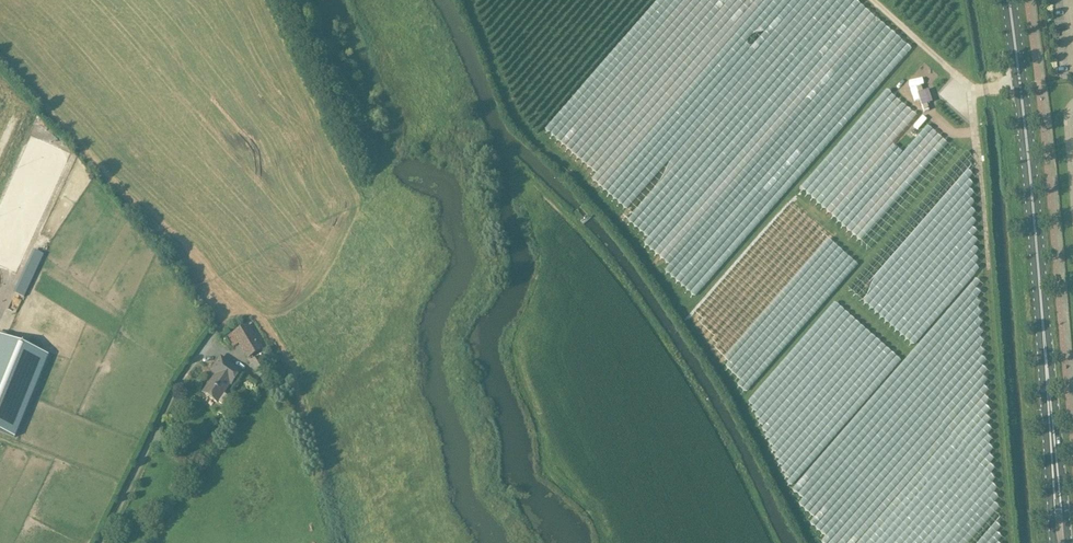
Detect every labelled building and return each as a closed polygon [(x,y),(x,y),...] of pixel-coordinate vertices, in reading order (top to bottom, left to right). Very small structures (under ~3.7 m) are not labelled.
[(956,199),(955,240),(966,240),(967,225),(974,225),(975,200),(966,200),(966,199),(956,199)] [(977,277),(978,266),(974,266),(975,256),(962,255),(961,268),(962,268),(960,287),(963,287),(963,282),(970,283),(971,277),(977,277)] [(26,297),(40,267),(32,263),(18,293),(26,297)] [(248,324),(227,337),(233,348),(239,345),(248,360),(264,350),(248,324)] [(0,336),(0,432),(15,438),(48,356),(0,336)] [(260,356),(249,363),(252,368),(255,373),(266,366),(260,356)] [(205,395),(217,404),(219,402),(224,406),(229,398),(225,394),(230,386),(231,387),(242,372),(238,369),(226,362),(220,357),(210,372),(214,375),(217,377),(206,394),(205,395)] [(182,474),(189,478),(192,474),(186,469),(182,474)]
